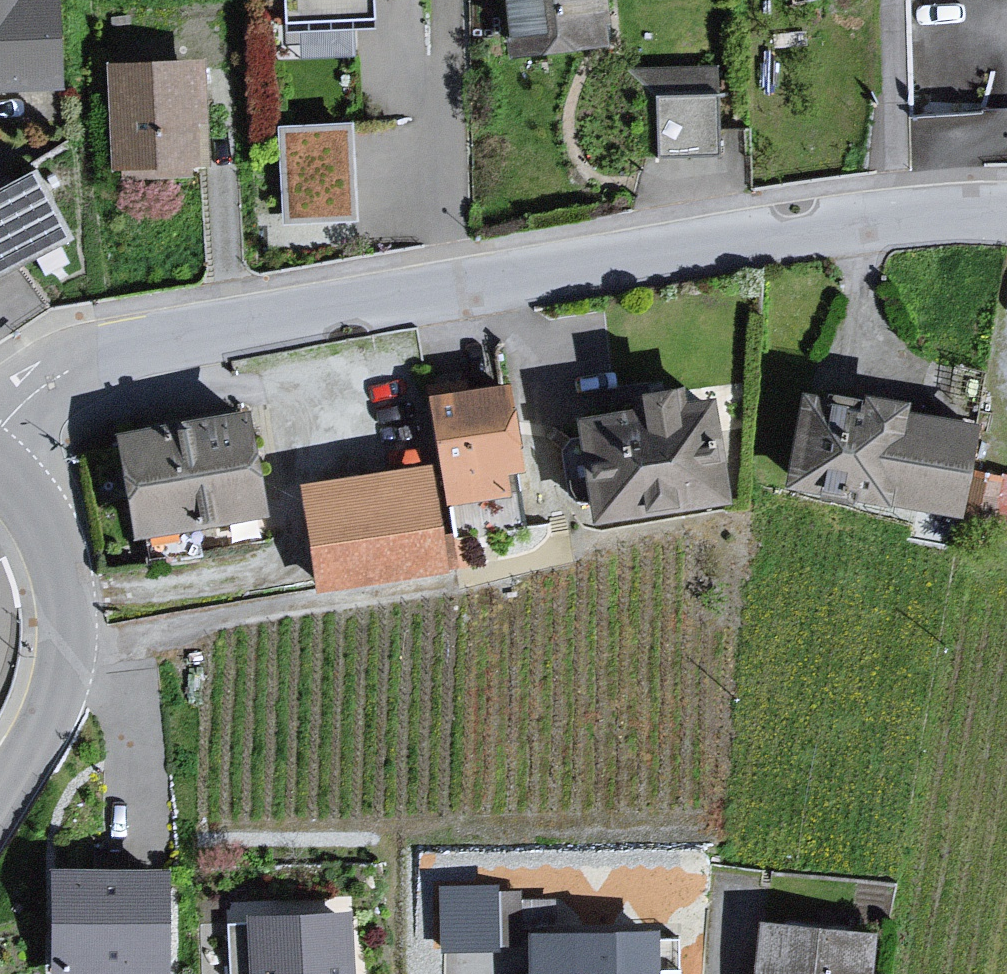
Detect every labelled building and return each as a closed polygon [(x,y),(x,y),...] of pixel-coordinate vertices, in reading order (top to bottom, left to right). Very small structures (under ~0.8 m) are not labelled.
[(58,84),(54,0),(0,0),(0,87),(58,84)] [(285,24),(375,19),(374,0),(284,0),(285,24)] [(518,50),(606,39),(601,0),(512,0),(518,50)] [(200,62),(102,65),(106,179),(203,176),(200,62)] [(721,143),(720,85),(656,87),(657,144),(721,143)] [(916,113),(917,153),(972,152),(971,126),(991,126),(991,112),(916,113)] [(283,213),(356,210),(352,114),(278,117),(283,213)] [(0,184),(0,293),(79,251),(34,166),(0,184)] [(615,407),(559,413),(580,519),(717,502),(700,393),(671,399),(668,381),(612,389),(615,407)] [(501,385),(418,392),(436,510),(495,510),(513,493),(501,385)] [(957,519),(966,426),(900,415),(898,402),(790,391),(778,492),(957,519)] [(238,411),(107,440),(125,543),(258,522),(238,411)] [(980,508),(1006,514),(1006,464),(991,461),(980,508)] [(425,471),(288,486),(304,592),(439,574),(425,471)] [(57,876),(58,973),(166,973),(165,874),(57,876)] [(499,942),(496,875),(437,877),(439,944),(499,942)] [(253,922),(256,973),(351,973),(348,918),(253,922)] [(766,930),(762,973),(866,973),(869,939),(766,930)] [(536,941),(536,973),(655,973),(655,940),(536,941)]
